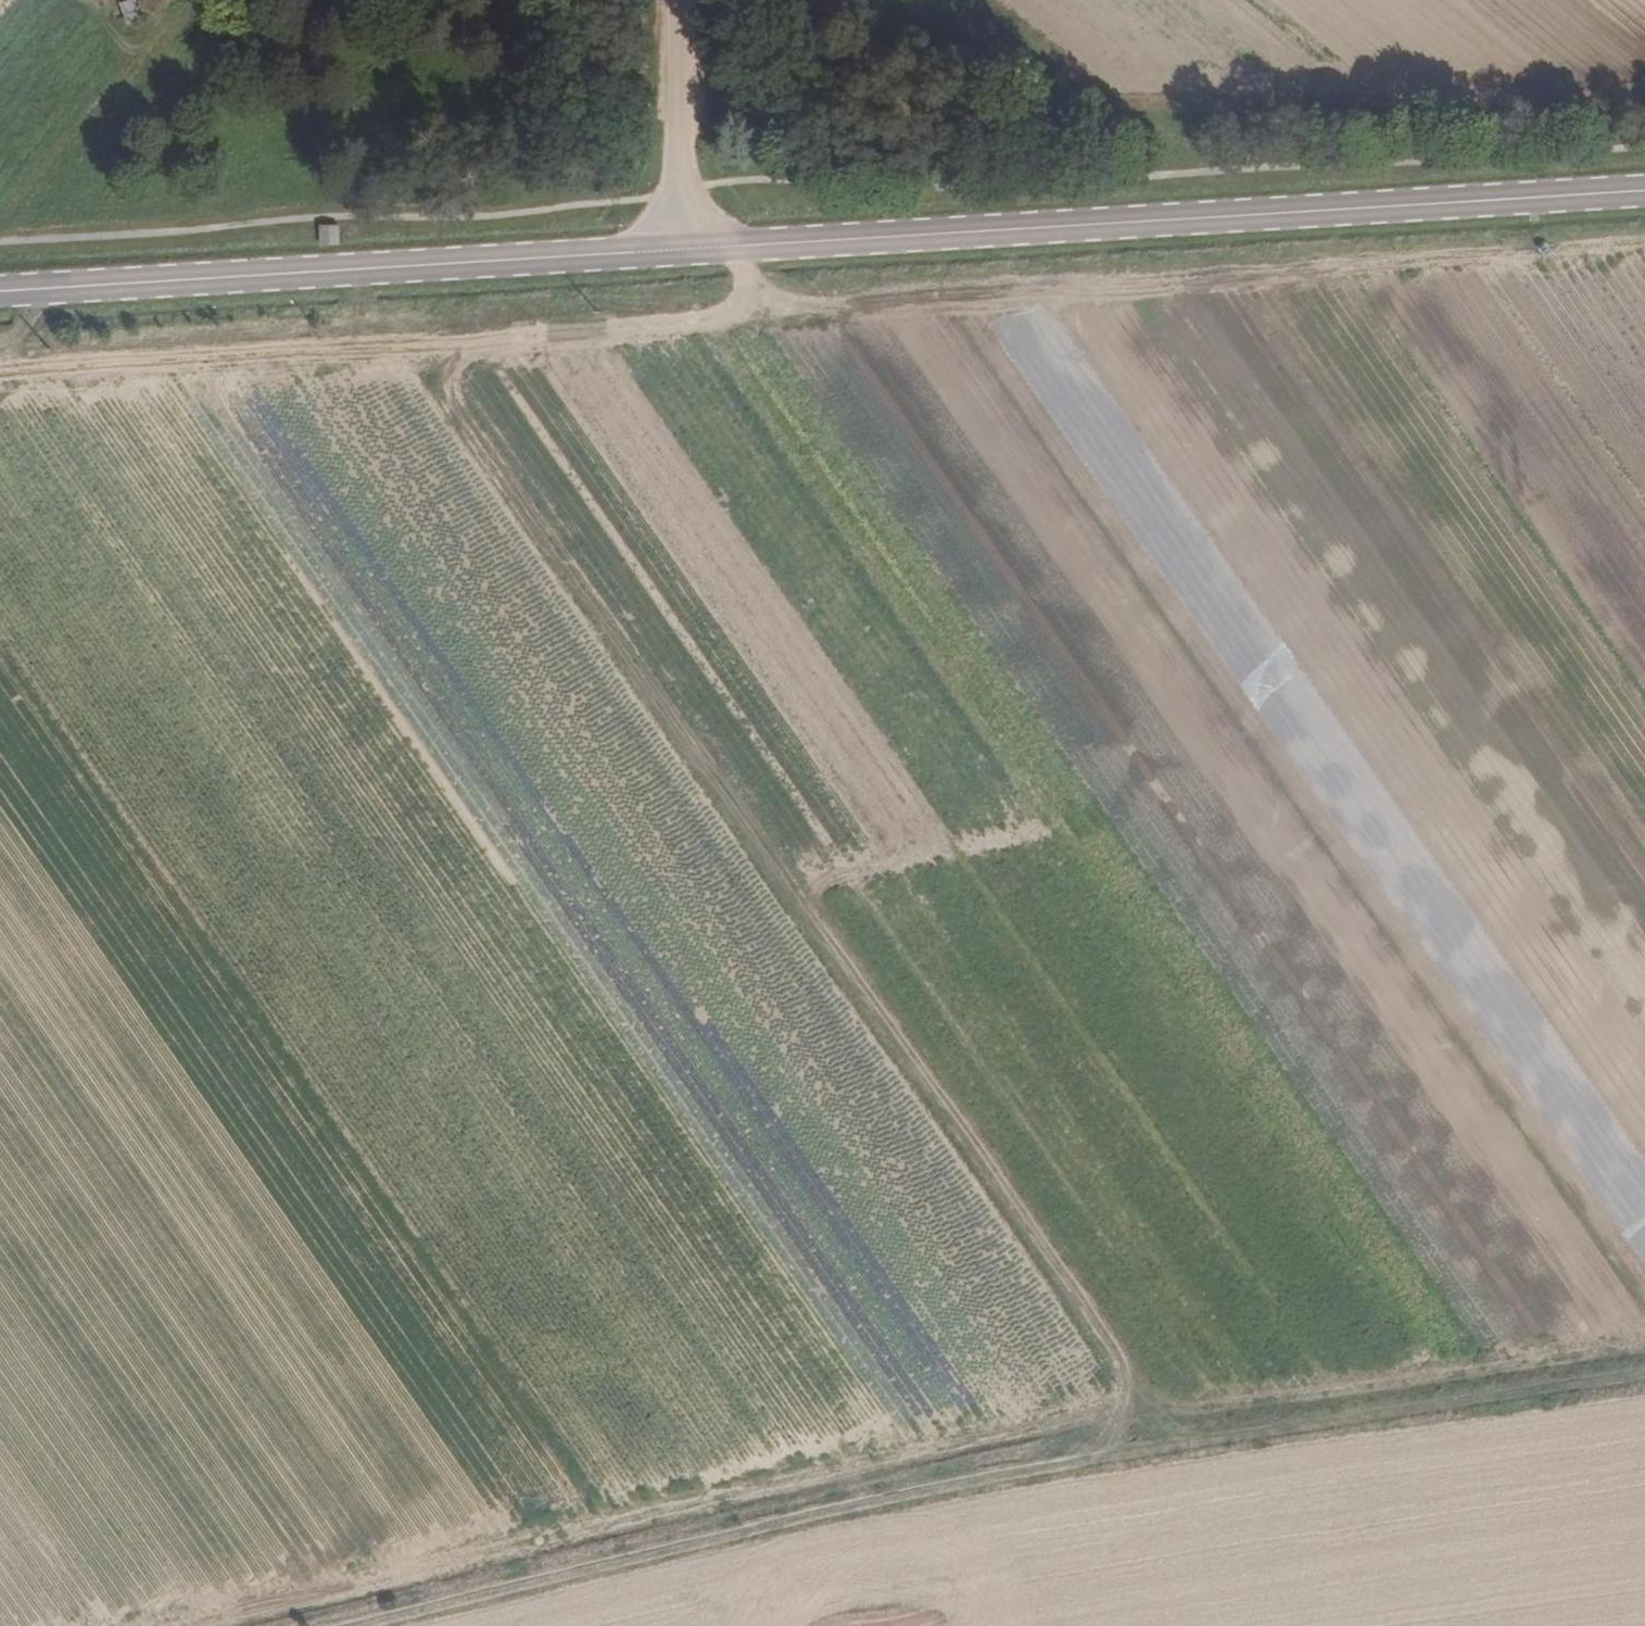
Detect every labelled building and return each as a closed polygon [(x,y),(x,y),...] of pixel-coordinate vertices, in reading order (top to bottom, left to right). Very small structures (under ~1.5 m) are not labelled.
[(124,2),(131,22),(144,17),(138,0),(129,0),(124,2)] [(320,228),(320,247),(339,246),(338,227),(320,228)]
